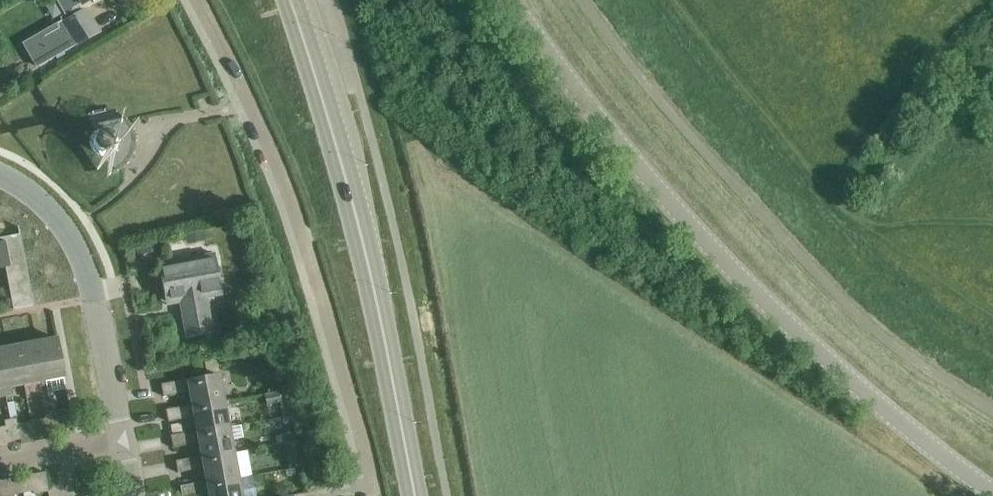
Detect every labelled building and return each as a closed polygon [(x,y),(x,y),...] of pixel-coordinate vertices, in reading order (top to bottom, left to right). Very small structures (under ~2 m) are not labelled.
[(62,23),(77,47),(100,32),(85,9),(62,23)] [(112,128),(108,127),(105,127),(101,127),(96,129),(93,133),(91,137),(90,142),(91,147),(93,151),(96,153),(100,155),(105,156),(109,155),(114,153),(117,150),(118,147),(119,142),(119,137),(115,131),(112,128)] [(5,267),(13,309),(34,305),(19,226),(18,226),(19,234),(13,235),(14,239),(0,242),(0,269),(5,267)] [(203,229),(184,233),(187,244),(205,240),(203,229)] [(154,242),(136,246),(138,255),(156,252),(154,242)] [(167,304),(171,303),(180,302),(187,337),(213,333),(213,332),(207,333),(200,298),(206,297),(204,288),(220,285),(214,253),(213,253),(213,254),(182,260),(182,261),(183,261),(183,263),(160,268),(167,304)] [(50,380),(64,377),(57,338),(37,341),(45,389),(52,388),(50,380)] [(39,390),(45,389),(37,341),(17,345),(24,385),(38,382),(39,390)] [(24,385),(17,345),(0,348),(0,363),(6,396),(12,395),(11,387),(24,385)] [(219,373),(217,360),(205,362),(207,374),(219,373)] [(192,407),(224,401),(220,375),(188,381),(187,379),(181,380),(161,384),(164,396),(189,391),(192,405),(192,407)] [(279,391),(264,394),(267,405),(281,402),(279,391)] [(197,433),(229,427),(224,401),(192,407),(192,405),(166,409),(168,421),(194,417),(197,430),(197,433)] [(48,434),(54,433),(50,412),(44,413),(48,434)] [(15,441),(21,439),(17,418),(10,419),(15,441)] [(9,442),(15,441),(10,419),(5,420),(9,442)] [(202,458),(234,452),(229,427),(197,433),(197,430),(171,435),(173,447),(199,442),(201,456),(202,458)] [(292,433),(282,435),(283,442),(283,443),(294,441),(292,433)] [(299,442),(285,444),(287,453),(300,450),(299,442)] [(207,484),(239,478),(234,452),(202,458),(201,456),(176,460),(178,472),(204,468),(206,481),(207,484)] [(21,480),(23,493),(34,491),(32,478),(21,480)] [(239,478),(207,484),(206,481),(181,486),(182,495),(193,495),(208,493),(209,495),(242,495),(239,478)] [(13,495),(23,493),(21,480),(11,482),(13,495)]
